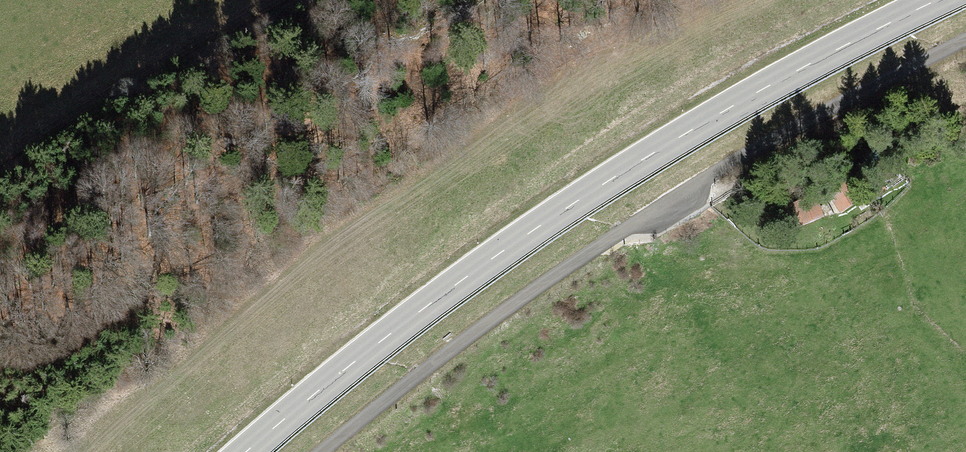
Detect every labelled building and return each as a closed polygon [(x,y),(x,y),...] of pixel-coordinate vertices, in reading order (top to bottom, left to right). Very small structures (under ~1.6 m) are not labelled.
[(846,185),(827,196),(837,213),(855,202),(846,185)]
